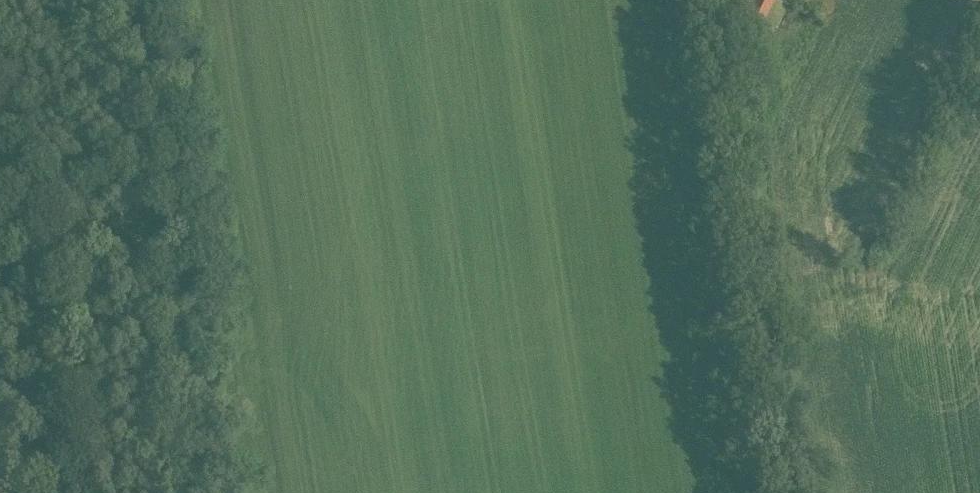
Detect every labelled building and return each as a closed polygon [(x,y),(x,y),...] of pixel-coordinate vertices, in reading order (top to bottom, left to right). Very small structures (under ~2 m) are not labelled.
[(785,7),(772,0),(746,0),(740,12),(774,29),(785,7)]
